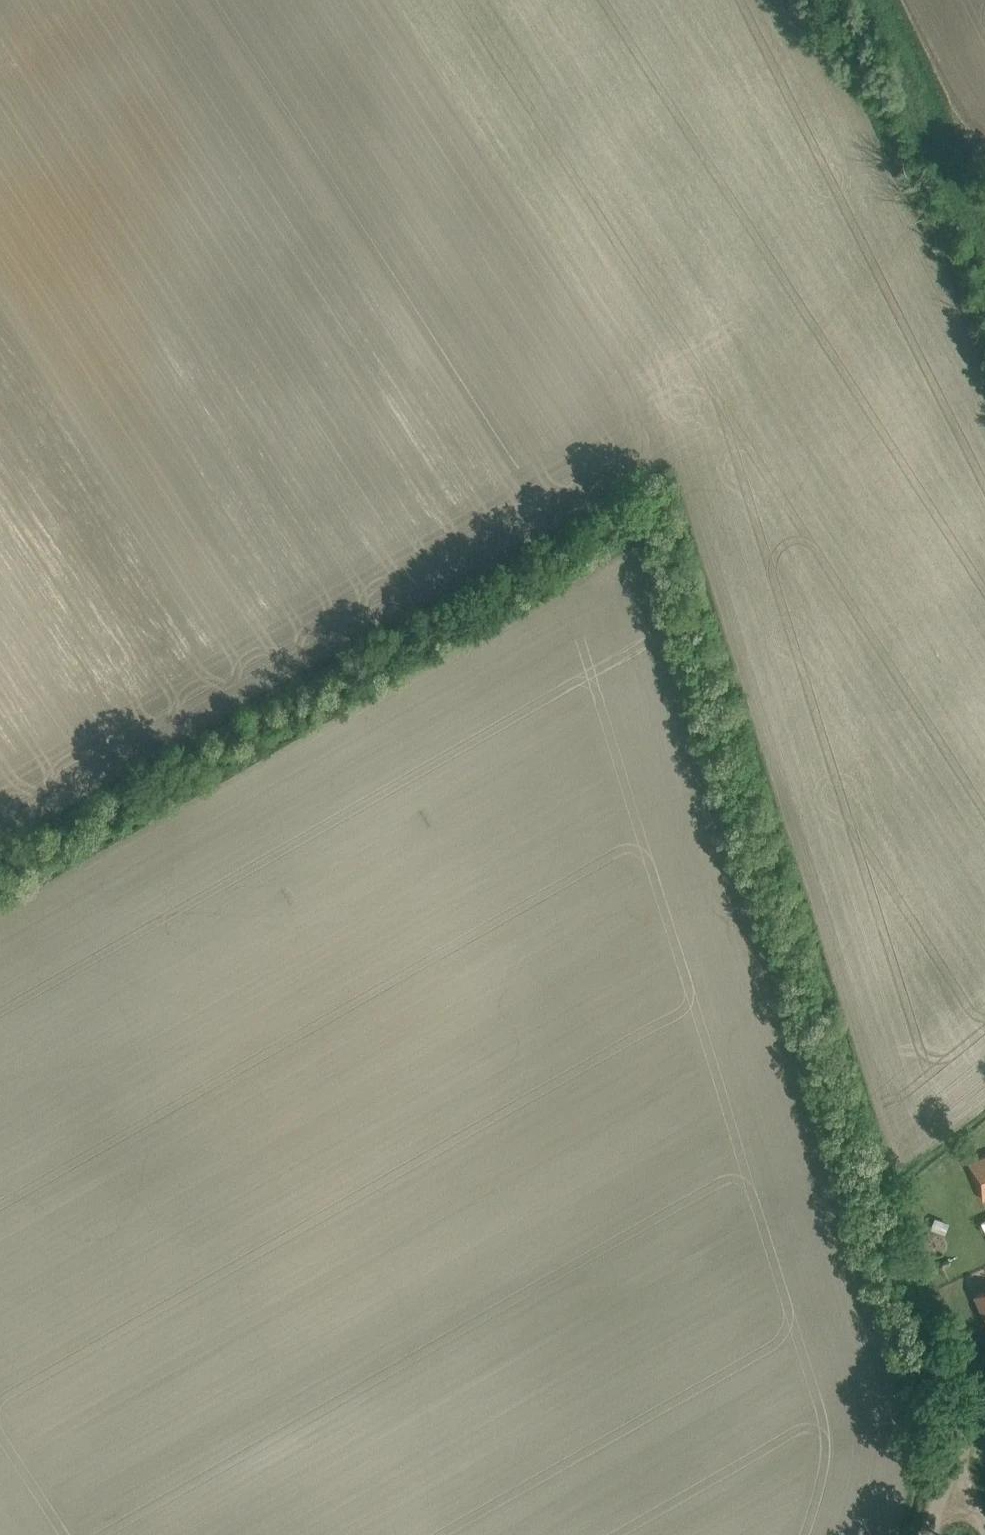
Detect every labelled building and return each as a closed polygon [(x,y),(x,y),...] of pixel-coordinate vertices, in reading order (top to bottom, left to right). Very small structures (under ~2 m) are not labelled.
[(970,1162),(984,1198),(984,1156),(970,1162)] [(929,1181),(939,1171),(933,1164),(922,1174),(929,1181)] [(976,1293),(984,1314),(984,1289),(976,1293)]
